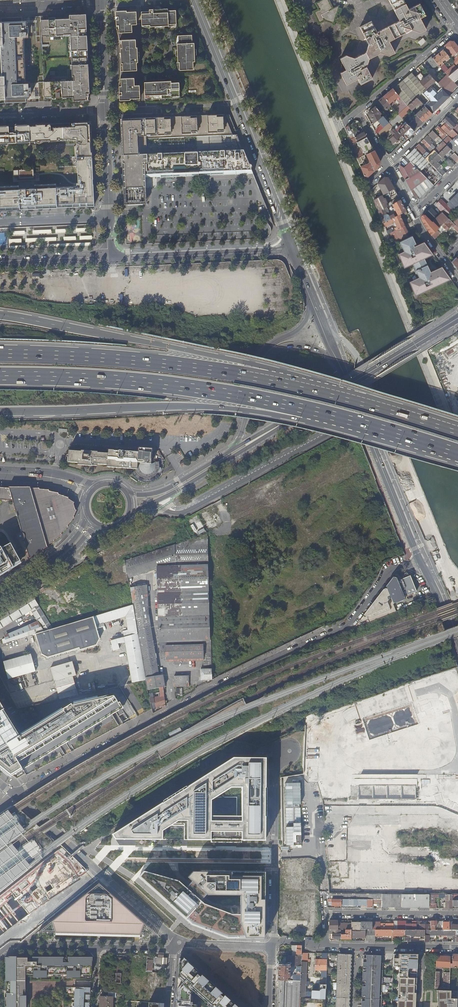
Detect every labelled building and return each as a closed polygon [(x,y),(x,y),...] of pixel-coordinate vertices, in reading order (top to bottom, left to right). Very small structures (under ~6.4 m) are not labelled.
[(319,9),(313,12),(319,24),(325,21),(334,24),(340,6),(333,9),(329,0),(323,0),(316,4),(319,9)] [(358,79),(361,85),(372,79),(366,67),(369,59),(381,53),(390,56),(396,52),(390,41),(412,29),(420,33),(426,29),(420,18),(426,15),(420,3),(408,9),(404,0),(389,0),(399,21),(377,32),(372,21),(360,27),(369,44),(366,53),(355,58),(346,56),(340,59),(346,70),(340,73),(346,85),(358,79)] [(168,24),(176,24),(175,10),(168,10),(167,9),(149,9),(149,11),(141,12),(142,25),(150,25),(150,26),(168,26),(168,24)] [(115,12),(115,13),(115,20),(118,20),(118,18),(120,18),(120,25),(136,24),(136,11),(126,12),(126,10),(117,11),(116,12),(115,12)] [(48,16),(40,17),(41,37),(63,35),(63,34),(70,34),(71,58),(87,57),(85,14),(71,15),(71,19),(48,20),(48,16)] [(26,103),(26,98),(29,98),(29,91),(31,91),(31,86),(28,87),(28,83),(25,83),(22,37),(25,36),(25,32),(28,32),(27,28),(25,28),(25,22),(21,22),(21,17),(0,18),(0,49),(2,49),(2,60),(1,60),(1,67),(0,67),(0,74),(1,74),(1,76),(0,76),(0,104),(26,103)] [(177,53),(194,52),(194,43),(192,43),(192,35),(178,35),(179,47),(177,47),(177,53)] [(449,56),(450,58),(451,58),(455,55),(457,53),(457,52),(457,46),(456,43),(454,41),(450,41),(444,46),(451,54),(449,56)] [(124,57),(122,57),(122,58),(122,61),(122,63),(139,62),(138,47),(122,48),(122,53),(124,53),(124,57)] [(440,53),(433,59),(440,67),(443,64),(447,61),(450,58),(449,56),(442,48),(439,51),(440,53)] [(195,62),(194,52),(177,53),(178,62),(179,62),(179,70),(193,70),(193,62),(195,62)] [(75,100),(89,100),(87,57),(71,58),(72,81),(65,82),(65,81),(43,82),(44,102),(52,101),(52,98),(75,97),(75,100)] [(432,57),(427,60),(429,62),(431,65),(434,69),(438,69),(438,73),(442,78),(446,74),(440,67),(433,59),(432,57)] [(443,64),(440,67),(446,74),(448,76),(457,69),(454,65),(448,70),(447,71),(445,70),(446,68),(445,67),(443,64)] [(416,78),(412,73),(407,77),(422,93),(426,89),(420,82),(416,78)] [(433,78),(429,74),(425,78),(420,82),(426,89),(435,81),(433,78)] [(443,79),(439,84),(441,86),(449,94),(457,86),(448,76),(444,80),(443,79)] [(422,93),(407,77),(403,81),(417,98),(422,93)] [(144,84),(145,98),(153,97),(153,99),(171,98),(171,96),(179,96),(179,82),(171,83),(171,81),(152,82),(152,84),(144,84)] [(417,98),(403,81),(393,89),(408,106),(417,98)] [(426,89),(422,93),(417,98),(421,102),(423,104),(441,86),(439,84),(435,81),(426,89)] [(122,91),(119,92),(119,98),(120,99),(122,100),(123,100),(130,100),(130,99),(140,98),(139,85),(123,86),(123,93),(122,93),(122,91)] [(408,106),(393,89),(383,97),(389,104),(394,100),(396,98),(401,105),(395,110),(398,114),(408,106)] [(389,104),(383,97),(379,100),(388,110),(389,110),(388,108),(391,106),(389,104)] [(421,102),(417,98),(408,106),(411,110),(417,104),(421,102)] [(428,100),(424,105),(432,113),(437,109),(428,100)] [(432,113),(424,105),(419,109),(420,110),(418,113),(414,109),(412,111),(417,116),(423,122),(432,113)] [(411,110),(408,106),(398,114),(401,117),(402,118),(409,111),(413,116),(410,119),(413,122),(409,126),(414,131),(423,122),(417,116),(412,111),(411,110)] [(384,117),(376,107),(369,112),(369,114),(373,123),(379,119),(385,126),(389,123),(384,117)] [(388,114),(384,117),(389,123),(392,119),(388,114)] [(401,117),(398,114),(392,119),(389,123),(392,126),(395,124),(395,123),(401,117)] [(215,117),(215,115),(205,116),(206,133),(216,132),(216,131),(222,130),(221,117),(215,117)] [(189,118),(189,116),(179,117),(180,134),(189,134),(189,132),(196,132),(195,118),(189,118)] [(457,135),(457,134),(457,126),(457,125),(456,126),(447,117),(443,120),(449,126),(452,129),(455,132),(457,135)] [(122,155),(146,154),(145,139),(145,136),(163,135),(163,133),(169,133),(169,119),(162,119),(162,118),(127,119),(127,121),(121,121),(121,127),(120,127),(121,137),(122,137),(122,155)] [(444,139),(443,141),(447,145),(451,141),(452,140),(457,135),(455,132),(452,129),(449,126),(443,120),(442,121),(443,123),(445,125),(441,129),(438,125),(435,128),(441,134),(440,135),(444,139)] [(76,156),(91,156),(90,122),(71,123),(72,126),(52,128),(53,130),(51,130),(51,126),(50,124),(49,124),(48,124),(47,125),(47,126),(45,126),(45,124),(36,125),(36,126),(29,126),(30,142),(35,142),(35,140),(37,140),(37,142),(38,143),(39,143),(44,141),(43,140),(46,140),(46,141),(57,141),(57,139),(72,139),(72,140),(73,141),(74,142),(75,142),(78,142),(78,149),(76,149),(76,156)] [(389,123),(385,126),(384,127),(380,130),(379,132),(381,137),(392,126),(389,123)] [(405,140),(414,131),(409,126),(407,123),(404,126),(402,124),(399,126),(401,129),(398,132),(401,135),(405,140)] [(30,142),(29,126),(29,125),(14,126),(15,133),(13,133),(13,132),(10,132),(10,133),(8,133),(8,126),(0,126),(0,143),(30,142)] [(347,127),(346,130),(352,145),(367,137),(364,132),(361,134),(359,131),(354,134),(356,138),(354,139),(349,125),(347,127)] [(398,138),(401,135),(398,132),(397,133),(393,129),(390,132),(394,136),(390,140),(393,143),(396,141),(397,143),(400,140),(398,138)] [(432,130),(429,134),(434,140),(438,136),(432,130)] [(146,154),(244,151),(237,134),(145,139),(146,154)] [(447,145),(451,149),(455,153),(457,156),(457,135),(452,140),(451,141),(447,145)] [(430,139),(427,136),(423,139),(425,141),(427,142),(438,154),(447,145),(443,141),(440,139),(438,141),(441,144),(436,149),(431,144),(432,143),(429,140),(430,139)] [(352,145),(358,159),(364,156),(359,146),(369,141),(367,137),(352,145)] [(428,154),(418,144),(415,148),(429,162),(438,154),(427,142),(425,144),(424,145),(432,153),(430,154),(429,153),(428,154)] [(451,149),(447,145),(438,154),(442,158),(452,168),(454,166),(447,159),(447,160),(443,156),(451,149)] [(429,162),(415,148),(405,157),(410,161),(420,171),(429,162)] [(364,156),(358,159),(364,175),(368,176),(379,165),(380,162),(374,150),(364,156)] [(247,174),(253,174),(244,151),(146,154),(122,155),(121,155),(122,163),(123,163),(124,186),(125,203),(146,202),(145,177),(149,177),(158,177),(158,178),(241,175),(241,172),(247,172),(247,174)] [(455,153),(452,155),(451,153),(449,155),(457,163),(457,162),(457,156),(455,153)] [(442,158),(438,154),(429,162),(443,176),(446,173),(440,166),(437,162),(442,158)] [(94,206),(93,197),(92,197),(91,179),(92,179),(91,156),(76,156),(72,157),(73,166),(77,166),(77,183),(76,183),(76,186),(55,187),(55,184),(34,185),(34,188),(27,189),(18,189),(18,186),(0,186),(0,210),(21,209),(21,206),(28,205),(36,205),(36,208),(58,207),(58,204),(61,204),(73,203),(73,207),(94,206)] [(420,171),(410,161),(404,168),(400,165),(399,170),(405,180),(410,177),(420,171)] [(443,176),(429,162),(420,171),(428,179),(434,185),(439,180),(443,176)] [(428,179),(420,171),(410,177),(425,194),(432,187),(429,183),(427,185),(423,181),(424,180),(425,182),(428,179)] [(376,196),(377,198),(381,196),(382,195),(387,193),(394,189),(388,177),(384,177),(378,183),(382,193),(376,196)] [(425,194),(410,177),(405,180),(413,194),(414,197),(421,198),(425,194)] [(397,194),(394,189),(387,193),(390,198),(397,194)] [(374,200),(376,206),(379,211),(386,207),(387,206),(386,203),(384,198),(383,199),(381,196),(377,198),(374,200)] [(436,204),(449,218),(454,213),(450,208),(441,199),(436,204)] [(379,211),(383,223),(399,214),(402,213),(406,211),(400,200),(395,202),(392,204),(394,207),(393,208),(394,209),(395,209),(397,212),(389,217),(387,215),(386,215),(385,214),(389,212),(386,207),(379,211)] [(432,208),(426,213),(431,219),(437,213),(432,208)] [(443,223),(449,218),(443,213),(438,218),(443,223)] [(383,223),(385,227),(393,223),(395,227),(397,226),(397,228),(396,229),(397,230),(404,226),(399,214),(383,223)] [(437,230),(437,229),(432,224),(423,215),(422,216),(422,219),(423,221),(424,223),(425,222),(427,225),(426,226),(427,229),(430,227),(435,232),(437,230)] [(442,225),(443,223),(438,218),(432,224),(437,229),(442,225)] [(449,218),(443,223),(442,225),(446,229),(451,224),(457,232),(457,228),(453,222),(449,218)] [(396,230),(395,231),(400,240),(409,235),(404,226),(397,230),(396,230)] [(440,233),(437,230),(435,232),(432,235),(435,239),(440,233)] [(390,233),(391,234),(395,242),(397,241),(398,241),(400,240),(395,231),(390,233)] [(412,236),(400,241),(404,249),(398,252),(404,266),(409,264),(409,265),(413,263),(425,258),(433,254),(425,243),(421,244),(421,243),(414,246),(413,244),(415,243),(412,236)] [(425,258),(413,263),(416,270),(421,268),(425,275),(431,271),(425,258)] [(420,277),(411,281),(416,291),(414,292),(416,296),(429,289),(427,287),(434,283),(436,286),(451,279),(442,266),(438,268),(439,269),(436,271),(435,270),(431,271),(425,275),(421,268),(416,270),(420,277)] [(159,462),(158,462),(155,462),(156,449),(138,448),(138,452),(108,450),(108,453),(98,452),(97,452),(91,451),(91,449),(88,449),(88,450),(85,450),(85,451),(81,451),(68,450),(67,462),(78,463),(78,465),(93,466),(97,466),(97,464),(107,465),(107,467),(136,469),(137,473),(138,474),(140,476),(143,478),(147,478),(150,478),(154,476),(156,474),(158,472),(159,469),(159,467),(159,464),(159,462)] [(12,502),(21,533),(20,533),(19,533),(18,534),(17,535),(16,537),(16,538),(17,539),(19,541),(17,541),(23,547),(22,548),(26,554),(27,554),(46,545),(54,542),(54,540),(61,535),(61,533),(67,527),(67,525),(73,517),(72,515),(76,510),(74,509),(72,503),(73,501),(67,499),(67,497),(57,494),(57,492),(48,491),(47,490),(38,490),(38,488),(29,489),(29,488),(8,488),(7,489),(0,489),(0,501),(12,502)] [(207,534),(125,561),(128,578),(153,571),(155,639),(159,639),(159,643),(161,652),(166,659),(170,659),(175,662),(192,661),(194,658),(204,658),(204,666),(211,666),(211,641),(210,641),(208,565),(207,534)] [(20,563),(12,545),(1,551),(0,548),(0,574),(20,563)] [(46,545),(27,554),(29,558),(47,547),(46,545)] [(394,577),(387,585),(394,603),(405,598),(404,596),(417,591),(410,575),(398,580),(397,577),(394,577)] [(133,605),(138,635),(146,680),(146,681),(147,689),(165,686),(163,675),(159,675),(148,612),(146,585),(130,588),(133,605)] [(32,594),(0,614),(0,629),(25,613),(28,617),(34,614),(39,623),(44,632),(47,631),(53,629),(32,594)] [(44,632),(32,635),(32,636),(34,635),(40,655),(46,658),(78,649),(78,651),(96,646),(99,640),(95,626),(124,618),(128,631),(123,633),(124,639),(117,641),(111,642),(114,652),(119,650),(118,645),(125,643),(131,682),(146,680),(138,635),(133,605),(53,629),(47,631),(44,632)] [(356,625),(353,629),(389,615),(386,608),(385,609),(383,614),(369,619),(369,621),(368,620),(356,625)] [(383,614),(385,609),(369,615),(369,619),(383,614)] [(363,616),(356,625),(368,620),(367,619),(363,616)] [(5,637),(7,643),(32,635),(44,632),(39,623),(5,637)] [(6,671),(34,663),(31,655),(31,653),(3,661),(6,671)] [(58,694),(76,689),(73,677),(77,676),(73,662),(51,668),(58,694)] [(36,672),(34,663),(6,671),(8,680),(36,672)] [(212,680),(212,679),(212,674),(212,669),(205,669),(200,669),(201,680),(212,680)] [(186,686),(188,686),(188,676),(174,677),(174,686),(186,686)] [(60,700),(78,696),(76,689),(58,694),(60,700)] [(151,714),(157,711),(153,693),(148,694),(152,707),(150,708),(151,714)] [(50,718),(45,722),(60,746),(65,743),(117,711),(112,704),(117,701),(114,696),(107,698),(78,715),(71,704),(62,709),(63,710),(50,718)] [(45,722),(21,736),(20,735),(18,736),(3,710),(5,709),(0,701),(0,766),(11,775),(60,746),(45,722)] [(182,732),(180,727),(168,733),(170,737),(182,732)] [(248,822),(248,840),(266,840),(266,758),(234,758),(112,834),(115,839),(162,839),(162,830),(178,820),(188,820),(187,839),(211,839),(211,821),(248,822)] [(336,780),(335,770),(322,770),(323,780),(336,780)] [(282,848),(302,847),(302,775),(284,775),(285,846),(282,846),(282,848)] [(416,778),(367,778),(367,784),(375,784),(375,788),(380,788),(380,792),(386,792),(386,788),(391,788),(391,786),(416,786),(416,778)] [(379,816),(387,816),(387,804),(386,804),(378,804),(378,805),(371,805),(371,808),(369,803),(367,804),(366,802),(350,802),(350,798),(349,796),(341,796),(342,799),(343,800),(336,800),(336,802),(326,807),(326,817),(327,819),(369,818),(374,816),(376,816),(378,815),(379,816)] [(11,844),(26,833),(10,814),(7,811),(0,816),(0,852),(11,844)] [(32,868),(12,845),(0,853),(0,893),(32,868)] [(51,855),(39,863),(41,867),(40,867),(42,870),(53,863),(52,861),(54,860),(51,855)] [(191,875),(195,879),(190,885),(182,878),(147,867),(139,876),(192,925),(228,938),(247,938),(264,938),(265,874),(235,874),(235,870),(196,869),(191,875)] [(39,932),(39,933),(157,935),(157,934),(99,883),(38,932),(39,932)] [(283,917),(317,918),(318,904),(316,904),(316,891),(285,890),(285,905),(284,905),(283,917)] [(381,894),(381,899),(381,907),(401,907),(402,894),(381,894)] [(429,894),(402,894),(401,907),(429,907),(429,894)] [(444,894),(429,894),(429,907),(429,908),(434,908),(435,897),(443,897),(444,896),(444,894)] [(453,894),(448,894),(445,894),(445,902),(443,902),(443,905),(444,905),(444,907),(445,907),(445,908),(452,908),(453,906),(453,894)] [(366,905),(366,908),(371,908),(371,902),(377,902),(377,908),(381,908),(381,907),(381,899),(366,899),(366,905)] [(329,921),(329,929),(341,930),(351,930),(351,925),(341,925),(337,925),(337,921),(329,921)] [(380,930),(392,930),(404,930),(406,930),(406,924),(406,921),(394,921),(394,924),(380,924),(380,930)] [(412,924),(406,924),(406,930),(416,930),(416,921),(412,921),(412,924)] [(419,929),(430,929),(430,925),(430,924),(430,921),(427,921),(427,924),(421,924),(421,921),(419,921),(419,923),(419,925),(419,929)] [(456,930),(457,930),(457,925),(454,925),(454,924),(452,924),(452,921),(449,921),(449,930),(456,930)] [(351,937),(365,937),(365,930),(360,930),(360,922),(351,922),(351,925),(351,930),(351,931),(351,937)] [(329,929),(329,934),(332,934),(332,939),(340,939),(341,930),(329,929)] [(341,930),(340,939),(351,939),(351,937),(351,931),(351,930),(341,930)] [(365,937),(365,941),(375,941),(375,935),(392,936),(392,930),(380,930),(372,930),(365,930),(365,937)] [(404,930),(404,936),(404,941),(412,941),(412,940),(410,940),(410,935),(424,935),(424,930),(419,930),(416,930),(406,930),(404,930)] [(453,942),(456,942),(456,930),(449,930),(442,930),(437,930),(430,930),(424,930),(424,935),(424,938),(424,942),(426,942),(429,942),(429,935),(453,935),(453,936),(453,942)] [(301,956),(301,953),(302,945),(295,945),(294,954),(292,954),(292,955),(299,956),(301,956)] [(307,959),(308,953),(301,953),(301,956),(301,961),(307,962),(311,962),(312,959),(307,959)] [(327,970),(327,953),(324,953),(324,959),(317,959),(317,957),(315,957),(315,970),(327,970)] [(418,955),(394,953),(394,962),(400,963),(397,1006),(416,1006),(418,955)] [(336,1006),(350,1006),(350,1005),(350,1000),(350,999),(350,997),(350,993),(351,992),(351,991),(350,990),(350,986),(351,985),(351,984),(350,983),(351,978),(351,977),(351,976),(351,971),(351,970),(351,969),(351,968),(351,964),(352,963),(352,962),(351,961),(351,957),(352,956),(352,955),(352,954),(338,954),(336,1006)] [(436,955),(436,966),(449,967),(457,968),(457,955),(457,954),(452,954),(452,963),(450,963),(450,956),(436,955)] [(299,957),(299,956),(292,955),(288,955),(288,965),(290,965),(295,965),(297,966),(298,957),(299,957)] [(383,963),(381,963),(381,955),(363,955),(363,962),(366,962),(364,1006),(381,1006),(383,963)] [(9,966),(9,973),(6,973),(6,987),(6,991),(5,998),(6,998),(6,1002),(5,1002),(5,1006),(26,1006),(26,995),(22,995),(22,973),(33,974),(33,977),(46,977),(46,974),(66,974),(66,977),(80,978),(80,975),(91,975),(91,957),(53,958),(9,956),(9,959),(6,959),(6,966),(9,966)] [(121,971),(125,972),(126,958),(118,958),(117,973),(121,974),(121,971)] [(179,958),(176,1006),(197,1006),(197,1004),(193,1004),(193,1002),(191,1001),(191,994),(194,992),(207,1004),(206,1006),(208,1006),(239,1006),(184,958),(179,958)] [(278,980),(279,980),(289,980),(290,965),(288,965),(279,965),(278,980)] [(116,973),(116,983),(124,984),(125,977),(125,974),(121,974),(117,973),(116,973)] [(116,993),(124,994),(124,993),(120,992),(120,990),(124,991),(124,984),(116,983),(115,987),(114,987),(114,989),(115,989),(115,993),(116,993)] [(90,987),(72,988),(72,992),(75,992),(74,1006),(90,1006),(90,1003),(83,1003),(84,999),(90,999),(90,995),(84,995),(84,992),(90,992),(90,987)] [(457,991),(449,990),(436,990),(438,999),(442,999),(441,1003),(440,1003),(440,1006),(456,1006),(457,991)] [(108,993),(108,997),(100,996),(100,1006),(111,1006),(112,997),(115,997),(116,993),(115,993),(108,993)]
